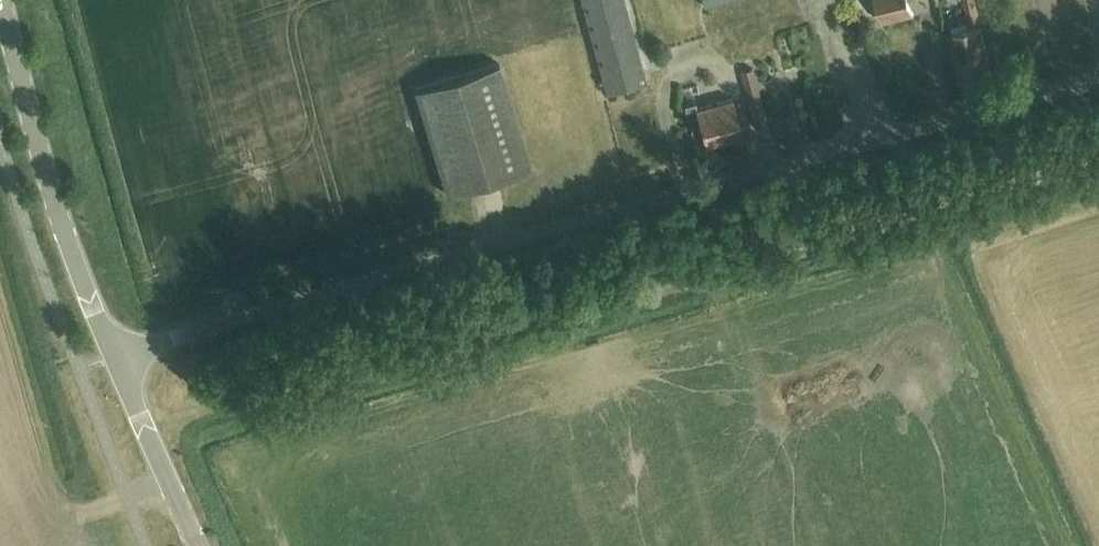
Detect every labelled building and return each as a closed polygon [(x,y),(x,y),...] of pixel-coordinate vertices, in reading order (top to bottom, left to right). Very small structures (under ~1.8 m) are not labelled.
[(606,92),(645,82),(624,0),(582,0),(606,92)] [(880,22),(912,15),(909,0),(875,0),(880,22)] [(967,29),(966,25),(950,29),(951,32),(950,32),(966,99),(995,92),(973,0),(962,0),(969,28),(967,29)] [(415,89),(448,195),(532,169),(500,63),(415,89)] [(753,68),(739,72),(754,129),(768,125),(753,68)] [(701,134),(704,147),(742,137),(732,100),(697,109),(695,103),(684,106),(692,136),(701,134)]
